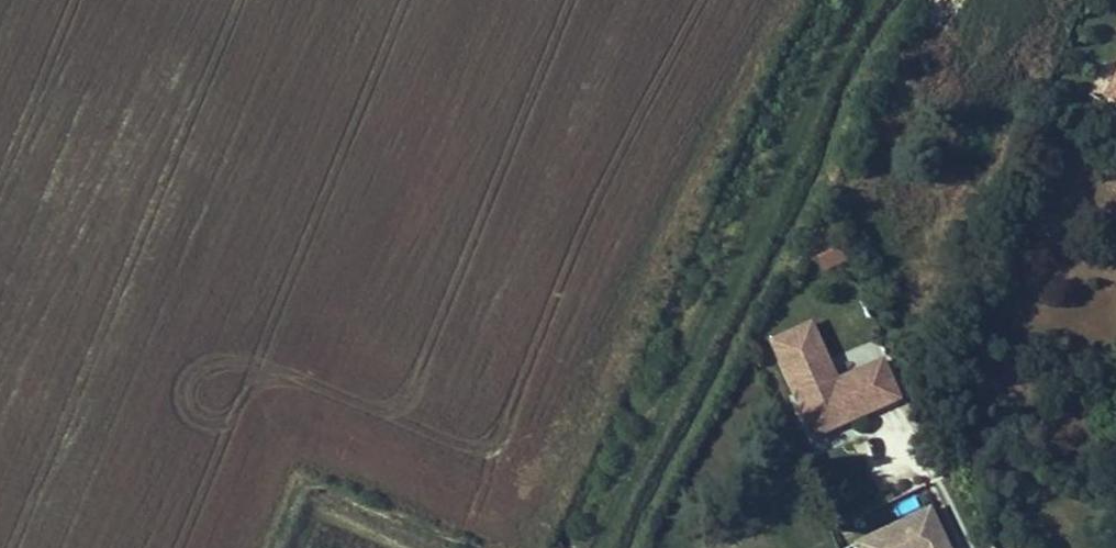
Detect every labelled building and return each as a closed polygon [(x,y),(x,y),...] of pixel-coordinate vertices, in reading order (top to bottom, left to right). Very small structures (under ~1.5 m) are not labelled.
[(1115,70),(1115,66),(1106,61),(1093,88),(1105,94),(1115,70)] [(1107,94),(1115,98),(1115,76),(1107,94)] [(806,327),(771,343),(794,395),(799,393),(803,399),(799,406),(814,437),(894,400),(877,363),(832,384),(806,327)] [(853,544),(855,547),(940,547),(924,512),(853,544)]
